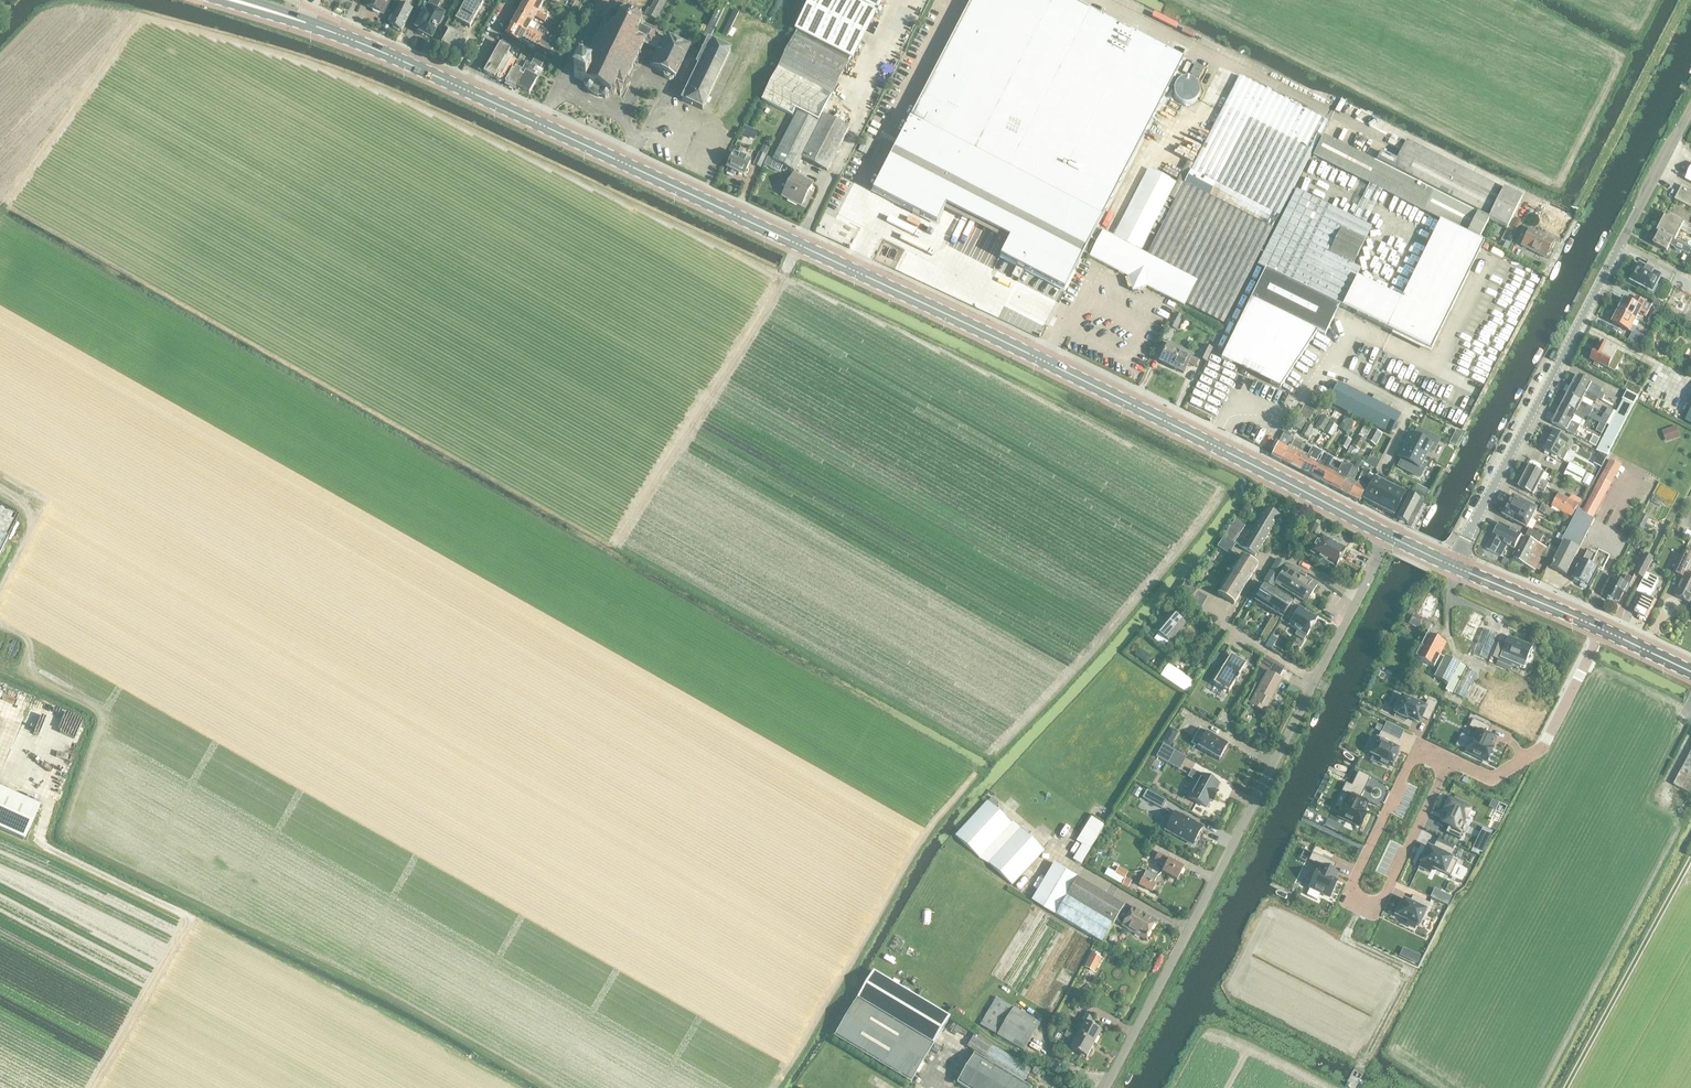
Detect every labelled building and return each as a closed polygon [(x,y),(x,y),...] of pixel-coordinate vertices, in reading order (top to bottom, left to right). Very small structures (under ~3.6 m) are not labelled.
[(368,7),(373,9),(374,12),(379,14),(381,13),(382,14),(389,0),(372,0),(368,7)] [(390,25),(394,27),(393,28),(399,31),(400,30),(402,31),(412,9),(417,0),(402,0),(390,25)] [(425,13),(424,13),(417,27),(417,28),(415,31),(423,36),(424,34),(432,38),(443,15),(436,11),(441,0),(431,0),(425,13)] [(456,20),(470,27),(483,3),(479,0),(467,0),(456,20)] [(546,18),(547,17),(555,21),(556,18),(549,14),(550,13),(540,8),(544,2),(541,0),(525,0),(522,5),(546,18)] [(583,58),(580,64),(579,64),(573,77),(585,83),(584,86),(585,89),(588,91),(589,92),(590,93),(591,94),(593,96),(594,96),(595,97),(597,97),(599,98),(600,98),(602,98),(602,97),(605,99),(609,98),(610,94),(612,94),(614,94),(616,94),(617,92),(620,94),(621,91),(625,93),(627,90),(623,88),(624,86),(626,87),(629,86),(631,83),(629,80),(628,79),(629,78),(634,68),(633,68),(633,66),(635,67),(635,66),(634,66),(635,63),(638,64),(640,58),(638,57),(639,54),(641,55),(641,54),(640,53),(644,44),(658,51),(662,41),(655,38),(658,31),(651,28),(656,20),(667,0),(654,0),(650,8),(648,7),(642,18),(641,15),(641,14),(641,13),(640,14),(630,9),(630,8),(628,8),(628,7),(629,5),(625,3),(624,4),(617,1),(614,7),(612,6),(606,8),(598,24),(602,26),(598,33),(597,34),(598,34),(596,37),(595,36),(592,42),(595,43),(593,46),(592,45),(592,46),(593,47),(587,59),(583,58)] [(762,100),(795,117),(773,160),(767,157),(763,165),(770,168),(774,161),(795,171),(802,158),(805,159),(827,171),(849,128),(822,114),(880,0),(814,0),(762,100)] [(908,123),(873,191),(936,224),(946,206),(1009,239),(1000,257),(1064,290),(1083,253),(1090,257),(1089,257),(1127,277),(1132,292),(1147,287),(1184,306),(1185,304),(1223,323),(1272,229),(1279,216),(1327,122),(1239,76),(1184,183),(1147,255),(1113,237),(1096,228),(1184,59),(1071,0),(971,0),(908,123)] [(711,37),(717,24),(727,4),(720,1),(696,53),(700,55),(724,66),(731,51),(716,43),(717,40),(711,37)] [(522,5),(517,13),(532,22),(535,17),(545,22),(546,18),(522,5)] [(512,24),(541,40),(543,35),(530,27),(532,22),(517,13),(512,24)] [(538,45),(540,46),(538,48),(553,56),(557,49),(541,40),(512,24),(506,34),(521,43),(524,37),(538,45)] [(459,30),(457,33),(450,29),(441,45),(459,55),(468,38),(463,35),(464,33),(459,30)] [(664,37),(662,41),(658,51),(650,67),(663,74),(665,78),(669,81),(675,78),(690,48),(688,47),(690,43),(677,37),(675,41),(668,37),(668,39),(664,37)] [(508,55),(510,50),(500,45),(485,74),(496,79),(497,81),(500,82),(502,81),(503,82),(516,60),(508,55)] [(505,83),(517,89),(536,54),(534,52),(528,62),(526,61),(523,67),(521,71),(514,67),(512,70),(505,83)] [(536,54),(517,89),(529,94),(538,79),(543,70),(541,69),(546,59),(536,54)] [(724,66),(700,55),(696,65),(698,66),(682,100),(702,110),(724,66)] [(1195,64),(1190,75),(1199,80),(1204,69),(1195,64)] [(1202,88),(1186,75),(1172,92),(1188,105),(1202,88)] [(747,125),(743,134),(754,139),(759,130),(747,125)] [(1323,136),(1313,155),(1478,239),(1489,220),(1506,229),(1522,199),(1406,140),(1396,160),(1380,152),(1375,163),(1323,136)] [(744,149),(738,146),(737,146),(734,153),(726,168),(728,169),(726,172),(734,176),(736,173),(744,176),(751,161),(741,156),(744,149)] [(760,168),(766,155),(759,152),(754,165),(760,168)] [(1176,183),(1148,169),(1113,237),(1141,251),(1176,183)] [(813,182),(794,172),(781,196),(801,206),(813,182)] [(1682,186),(1675,200),(1690,208),(1690,190),(1682,186)] [(1360,268),(1353,264),(1371,226),(1296,189),(1257,265),(1265,269),(1250,299),(1324,336),(1339,305),(1342,306),(1356,277),(1360,268)] [(1660,233),(1675,241),(1681,230),(1690,235),(1690,225),(1684,222),(1684,223),(1667,214),(1658,232),(1660,233)] [(1402,299),(1356,277),(1342,306),(1341,307),(1430,351),(1484,243),(1440,221),(1402,299)] [(1545,257),(1553,242),(1529,230),(1521,245),(1545,257)] [(1675,241),(1660,233),(1654,244),(1667,251),(1670,245),(1674,247),(1675,250),(1680,252),(1682,252),(1685,246),(1675,241)] [(898,252),(892,250),(888,257),(894,260),(898,252)] [(1674,275),(1649,262),(1645,269),(1640,266),(1636,273),(1635,272),(1632,279),(1633,280),(1632,282),(1647,290),(1647,291),(1653,294),(1658,286),(1657,285),(1661,278),(1671,283),(1674,275)] [(1619,310),(1618,311),(1635,320),(1639,313),(1645,316),(1651,305),(1636,297),(1633,303),(1624,299),(1622,304),(1620,303),(1617,309),(1619,310)] [(1317,333),(1250,299),(1221,359),(1280,388),(1317,333)] [(1655,299),(1653,303),(1658,306),(1655,311),(1660,314),(1665,304),(1655,299)] [(1635,320),(1618,311),(1612,322),(1629,331),(1630,331),(1634,333),(1637,328),(1632,326),(1635,320)] [(1168,326),(1176,330),(1183,317),(1174,313),(1168,326)] [(1160,362),(1171,367),(1172,367),(1180,349),(1183,344),(1183,345),(1187,337),(1181,334),(1177,342),(1175,347),(1168,344),(1160,362)] [(1647,337),(1640,334),(1635,344),(1642,347),(1647,337)] [(1618,351),(1602,343),(1596,354),(1595,354),(1593,357),(1593,359),(1593,361),(1609,369),(1615,372),(1619,363),(1613,360),(1615,358),(1621,361),(1625,355),(1618,351)] [(1198,358),(1206,362),(1213,349),(1205,345),(1198,358)] [(1180,349),(1172,367),(1183,373),(1189,363),(1195,366),(1198,360),(1192,357),(1193,356),(1180,349)] [(1383,372),(1384,362),(1375,361),(1374,371),(1383,372)] [(1573,385),(1598,399),(1602,401),(1605,395),(1598,391),(1590,388),(1592,383),(1578,375),(1573,385)] [(1327,402),(1384,431),(1390,434),(1400,414),(1338,382),(1327,402)] [(1568,395),(1582,402),(1584,398),(1596,404),(1598,399),(1573,385),(1568,395)] [(1635,397),(1627,392),(1623,400),(1608,429),(1597,450),(1607,454),(1635,397)] [(1588,418),(1590,412),(1580,406),(1582,402),(1568,395),(1562,404),(1588,418)] [(1562,404),(1557,414),(1572,421),(1575,416),(1586,421),(1588,418),(1562,404)] [(1304,405),(1298,414),(1292,426),(1300,431),(1307,419),(1309,420),(1314,411),(1304,405)] [(1604,414),(1610,418),(1614,411),(1608,408),(1604,414)] [(1575,436),(1575,435),(1580,426),(1572,421),(1557,414),(1552,423),(1567,431),(1575,436)] [(1610,418),(1604,414),(1601,421),(1607,424),(1610,418)] [(1323,431),(1330,420),(1322,415),(1315,427),(1323,431)] [(1345,418),(1338,431),(1345,435),(1353,423),(1345,418)] [(1330,422),(1324,432),(1332,437),(1338,427),(1330,422)] [(1307,424),(1301,434),(1307,437),(1313,427),(1307,424)] [(1596,431),(1602,434),(1605,426),(1600,424),(1596,431)] [(1680,437),(1677,426),(1669,429),(1673,440),(1680,437)] [(1449,442),(1457,445),(1463,431),(1456,428),(1449,442)] [(1376,446),(1382,435),(1371,429),(1365,440),(1376,446)] [(1409,438),(1405,446),(1425,456),(1428,449),(1433,451),(1439,439),(1418,429),(1414,437),(1411,435),(1409,438)] [(1282,434),(1271,457),(1281,462),(1293,439),(1290,438),(1292,435),(1284,431),(1283,434),(1282,434)] [(1570,449),(1574,442),(1554,432),(1544,451),(1564,461),(1568,452),(1568,451),(1568,450),(1567,449),(1568,448),(1570,449)] [(1596,446),(1600,439),(1594,435),(1589,443),(1596,446)] [(1360,450),(1365,440),(1357,436),(1352,446),(1360,450)] [(1344,437),(1340,446),(1347,450),(1351,440),(1344,437)] [(1281,462),(1290,467),(1302,444),(1293,439),(1281,462)] [(1290,467),(1300,472),(1312,449),(1302,444),(1290,467)] [(1403,458),(1398,466),(1419,477),(1425,465),(1421,463),(1425,456),(1405,446),(1401,452),(1399,456),(1403,458)] [(1310,477),(1321,454),(1312,449),(1300,472),(1310,477)] [(1376,468),(1383,454),(1372,449),(1366,463),(1376,468)] [(1594,463),(1602,468),(1607,457),(1599,453),(1594,463)] [(1321,482),(1332,460),(1323,455),(1321,454),(1310,477),(1321,482)] [(1357,470),(1358,471),(1364,464),(1359,459),(1352,468),(1357,470)] [(1332,460),(1321,482),(1330,487),(1342,464),(1332,460)] [(1567,575),(1579,550),(1595,519),(1593,518),(1621,466),(1610,460),(1583,511),(1579,508),(1578,511),(1561,541),(1564,542),(1551,567),(1567,575)] [(1343,463),(1342,464),(1330,487),(1340,492),(1352,468),(1343,463)] [(1564,476),(1580,484),(1586,472),(1569,464),(1564,476)] [(1544,492),(1548,485),(1549,483),(1541,480),(1544,474),(1530,466),(1519,487),(1533,495),(1537,488),(1544,492)] [(1352,468),(1340,492),(1349,497),(1357,483),(1356,483),(1353,481),(1358,471),(1357,470),(1352,468)] [(1359,502),(1359,501),(1366,488),(1361,485),(1364,478),(1367,479),(1370,472),(1364,469),(1356,483),(1357,483),(1349,497),(1359,502)] [(1594,477),(1587,474),(1583,483),(1589,486),(1594,477)] [(1363,499),(1373,504),(1384,482),(1374,477),(1363,499)] [(1384,482),(1373,504),(1393,514),(1404,492),(1384,482)] [(1409,494),(1397,518),(1407,524),(1419,500),(1422,501),(1424,497),(1412,490),(1409,495),(1409,494)] [(1578,504),(1569,499),(1558,494),(1552,507),(1572,517),(1579,505),(1578,504)] [(1569,499),(1578,504),(1581,499),(1572,494),(1569,499)] [(1651,501),(1660,506),(1663,500),(1654,495),(1651,501)] [(1514,497),(1509,507),(1532,518),(1537,508),(1514,497)] [(1539,510),(1553,517),(1556,511),(1542,504),(1539,510)] [(1241,547),(1255,556),(1279,516),(1264,507),(1241,547)] [(1532,518),(1509,507),(1504,516),(1527,528),(1532,518)] [(1234,520),(1224,536),(1228,539),(1233,543),(1244,526),(1234,520)] [(1638,522),(1633,532),(1640,535),(1645,526),(1638,522)] [(1504,552),(1507,545),(1515,549),(1522,535),(1500,524),(1487,549),(1502,558),(1504,552)] [(1527,535),(1540,542),(1544,535),(1530,528),(1527,535)] [(1335,567),(1340,558),(1346,549),(1320,535),(1310,553),(1321,559),(1318,564),(1326,568),(1329,564),(1335,567)] [(1228,539),(1224,536),(1217,547),(1221,549),(1224,544),(1228,539)] [(1532,569),(1544,547),(1526,537),(1514,559),(1532,569)] [(1224,544),(1232,549),(1236,544),(1233,543),(1228,539),(1224,544)] [(1224,544),(1221,549),(1229,555),(1232,549),(1224,544)] [(1548,548),(1545,554),(1551,557),(1554,552),(1548,548)] [(1588,551),(1583,561),(1582,560),(1573,578),(1589,587),(1598,568),(1591,565),(1596,555),(1588,551)] [(1673,573),(1683,577),(1674,596),(1690,604),(1690,603),(1690,576),(1686,574),(1690,564),(1690,555),(1684,552),(1673,573)] [(1635,574),(1643,578),(1653,558),(1645,554),(1635,574)] [(1217,593),(1234,604),(1258,566),(1240,556),(1217,593)] [(1512,559),(1505,557),(1503,563),(1509,565),(1512,559)] [(1273,587),(1275,584),(1286,565),(1276,559),(1263,581),(1273,587)] [(1286,565),(1275,584),(1306,603),(1318,584),(1286,565)] [(1643,595),(1634,612),(1647,619),(1656,601),(1649,598),(1658,580),(1647,574),(1637,592),(1643,595)] [(1612,600),(1613,599),(1619,602),(1623,593),(1626,594),(1630,585),(1633,579),(1627,575),(1623,582),(1615,578),(1606,596),(1608,597),(1612,600)] [(1197,590),(1185,582),(1177,594),(1189,602),(1197,590)] [(1258,582),(1250,595),(1255,599),(1254,601),(1282,618),(1291,602),(1258,582)] [(1427,626),(1440,597),(1428,591),(1418,611),(1410,608),(1408,614),(1411,615),(1408,622),(1420,628),(1422,624),(1427,626)] [(1280,620),(1288,625),(1297,631),(1294,634),(1303,640),(1306,636),(1306,637),(1317,619),(1303,610),(1291,602),(1282,618),(1280,620)] [(1474,608),(1460,634),(1472,640),(1486,615),(1474,608)] [(1156,631),(1169,642),(1185,624),(1172,612),(1156,631)] [(1268,637),(1277,619),(1271,617),(1263,634),(1268,637)] [(1474,654),(1478,655),(1487,659),(1497,635),(1484,630),(1474,654)] [(1415,658),(1433,667),(1445,644),(1427,634),(1415,658)] [(1509,657),(1510,655),(1526,662),(1532,646),(1509,637),(1502,654),(1509,657)] [(1495,643),(1489,656),(1498,659),(1503,646),(1495,643)] [(1143,651),(1139,649),(1135,655),(1141,659),(1143,655),(1143,651)] [(1217,653),(1211,662),(1215,665),(1221,655),(1217,653)] [(1213,683),(1228,692),(1245,664),(1230,655),(1213,683)] [(1259,667),(1267,671),(1249,704),(1265,712),(1282,679),(1279,677),(1284,668),(1265,656),(1259,667)] [(1448,684),(1445,690),(1452,693),(1466,667),(1459,664),(1445,657),(1434,677),(1448,684)] [(1512,664),(1499,659),(1496,665),(1509,670),(1512,664)] [(1168,664),(1160,675),(1188,693),(1196,682),(1171,666),(1168,664)] [(1196,670),(1202,673),(1205,669),(1199,665),(1196,670)] [(1453,693),(1464,699),(1477,673),(1466,668),(1453,693)] [(1402,697),(1395,712),(1396,712),(1396,713),(1406,718),(1406,717),(1418,723),(1421,717),(1428,720),(1436,704),(1428,700),(1424,707),(1402,697)] [(1472,738),(1465,752),(1486,762),(1493,748),(1491,747),(1495,739),(1487,734),(1490,728),(1472,719),(1469,727),(1477,731),(1474,739),(1472,738)] [(1207,732),(1206,731),(1206,732),(1200,728),(1195,736),(1202,740),(1198,746),(1197,747),(1198,747),(1218,759),(1219,760),(1220,759),(1220,758),(1227,745),(1228,745),(1228,744),(1227,744),(1207,732)] [(1373,750),(1371,755),(1380,759),(1378,763),(1388,767),(1390,764),(1393,765),(1397,755),(1396,755),(1398,750),(1396,748),(1399,741),(1381,733),(1378,740),(1376,739),(1372,749),(1373,750)] [(1169,746),(1172,741),(1165,737),(1162,742),(1169,746)] [(1163,745),(1156,757),(1167,764),(1175,752),(1163,745)] [(1674,785),(1690,794),(1690,752),(1674,785)] [(1194,779),(1199,771),(1192,768),(1188,776),(1194,779)] [(1217,794),(1215,793),(1219,786),(1201,776),(1188,799),(1205,809),(1209,802),(1212,803),(1217,794)] [(1348,795),(1338,816),(1359,826),(1365,812),(1363,811),(1367,803),(1360,799),(1364,791),(1345,782),(1341,792),(1348,795)] [(24,840),(39,805),(0,788),(0,829),(24,840)] [(1150,793),(1146,800),(1165,811),(1169,803),(1150,793)] [(1445,813),(1441,822),(1449,825),(1445,832),(1459,839),(1463,831),(1458,829),(1462,821),(1464,822),(1470,809),(1449,799),(1443,812),(1445,813)] [(988,801),(955,835),(979,857),(1011,823),(988,801)] [(1197,846),(1206,829),(1178,815),(1169,832),(1197,846)] [(1079,836),(1076,841),(1077,841),(1082,845),(1082,844),(1090,849),(1096,839),(1095,839),(1093,838),(1102,824),(1091,817),(1080,834),(1079,836)] [(1328,817),(1325,824),(1338,831),(1342,823),(1328,817)] [(1481,854),(1492,830),(1482,826),(1471,850),(1481,854)] [(1020,828),(988,862),(1012,885),(1044,850),(1020,828)] [(1428,847),(1419,867),(1430,872),(1432,868),(1450,876),(1457,861),(1449,857),(1455,845),(1439,837),(1433,849),(1428,847)] [(1390,840),(1376,869),(1385,874),(1399,844),(1390,840)] [(1082,845),(1073,860),(1081,864),(1090,849),(1082,844),(1082,845)] [(1308,859),(1311,851),(1304,848),(1300,856),(1308,859)] [(1153,861),(1164,866),(1162,872),(1177,880),(1184,867),(1168,859),(1169,858),(1158,852),(1153,861)] [(1312,853),(1308,860),(1321,867),(1317,873),(1316,873),(1309,887),(1330,897),(1337,883),(1333,881),(1337,873),(1332,871),(1336,864),(1312,853)] [(1054,863),(1031,900),(1053,913),(1055,915),(1102,943),(1115,920),(1123,924),(1122,925),(1145,939),(1156,921),(1133,907),(1131,911),(1124,906),(1124,905),(1078,877),(1078,878),(1076,877),(1054,863)] [(1121,885),(1128,872),(1118,867),(1115,872),(1110,870),(1107,877),(1121,885)] [(1157,876),(1146,870),(1138,885),(1152,892),(1156,883),(1154,882),(1157,876)] [(1128,888),(1132,881),(1125,877),(1122,885),(1128,888)] [(1435,887),(1431,895),(1448,903),(1452,895),(1435,887)] [(1401,905),(1396,915),(1408,921),(1406,924),(1415,928),(1416,925),(1418,925),(1425,911),(1429,904),(1413,896),(1410,903),(1404,901),(1402,906),(1401,905)] [(1417,962),(1421,954),(1404,946),(1400,954),(1417,962)] [(1099,971),(1105,959),(1095,953),(1088,965),(1099,971)] [(834,1036),(910,1082),(950,1017),(874,970),(834,1036)] [(1040,1024),(996,998),(980,1025),(1024,1051),(1040,1024)] [(1091,1005),(1079,998),(1076,1004),(1088,1011),(1091,1005)] [(1073,1030),(1071,1032),(1077,1035),(1093,1044),(1101,1030),(1090,1025),(1093,1018),(1085,1013),(1078,1027),(1077,1027),(1075,1027),(1074,1028),(1073,1030)] [(1086,1058),(1093,1044),(1077,1035),(1071,1032),(1067,1029),(1066,1031),(1059,1028),(1057,1033),(1064,1036),(1074,1042),(1070,1049),(1086,1058)] [(1032,1069),(974,1034),(967,1047),(1024,1081),(1032,1069)] [(974,1054),(957,1083),(965,1087),(1031,1087),(974,1054)]
